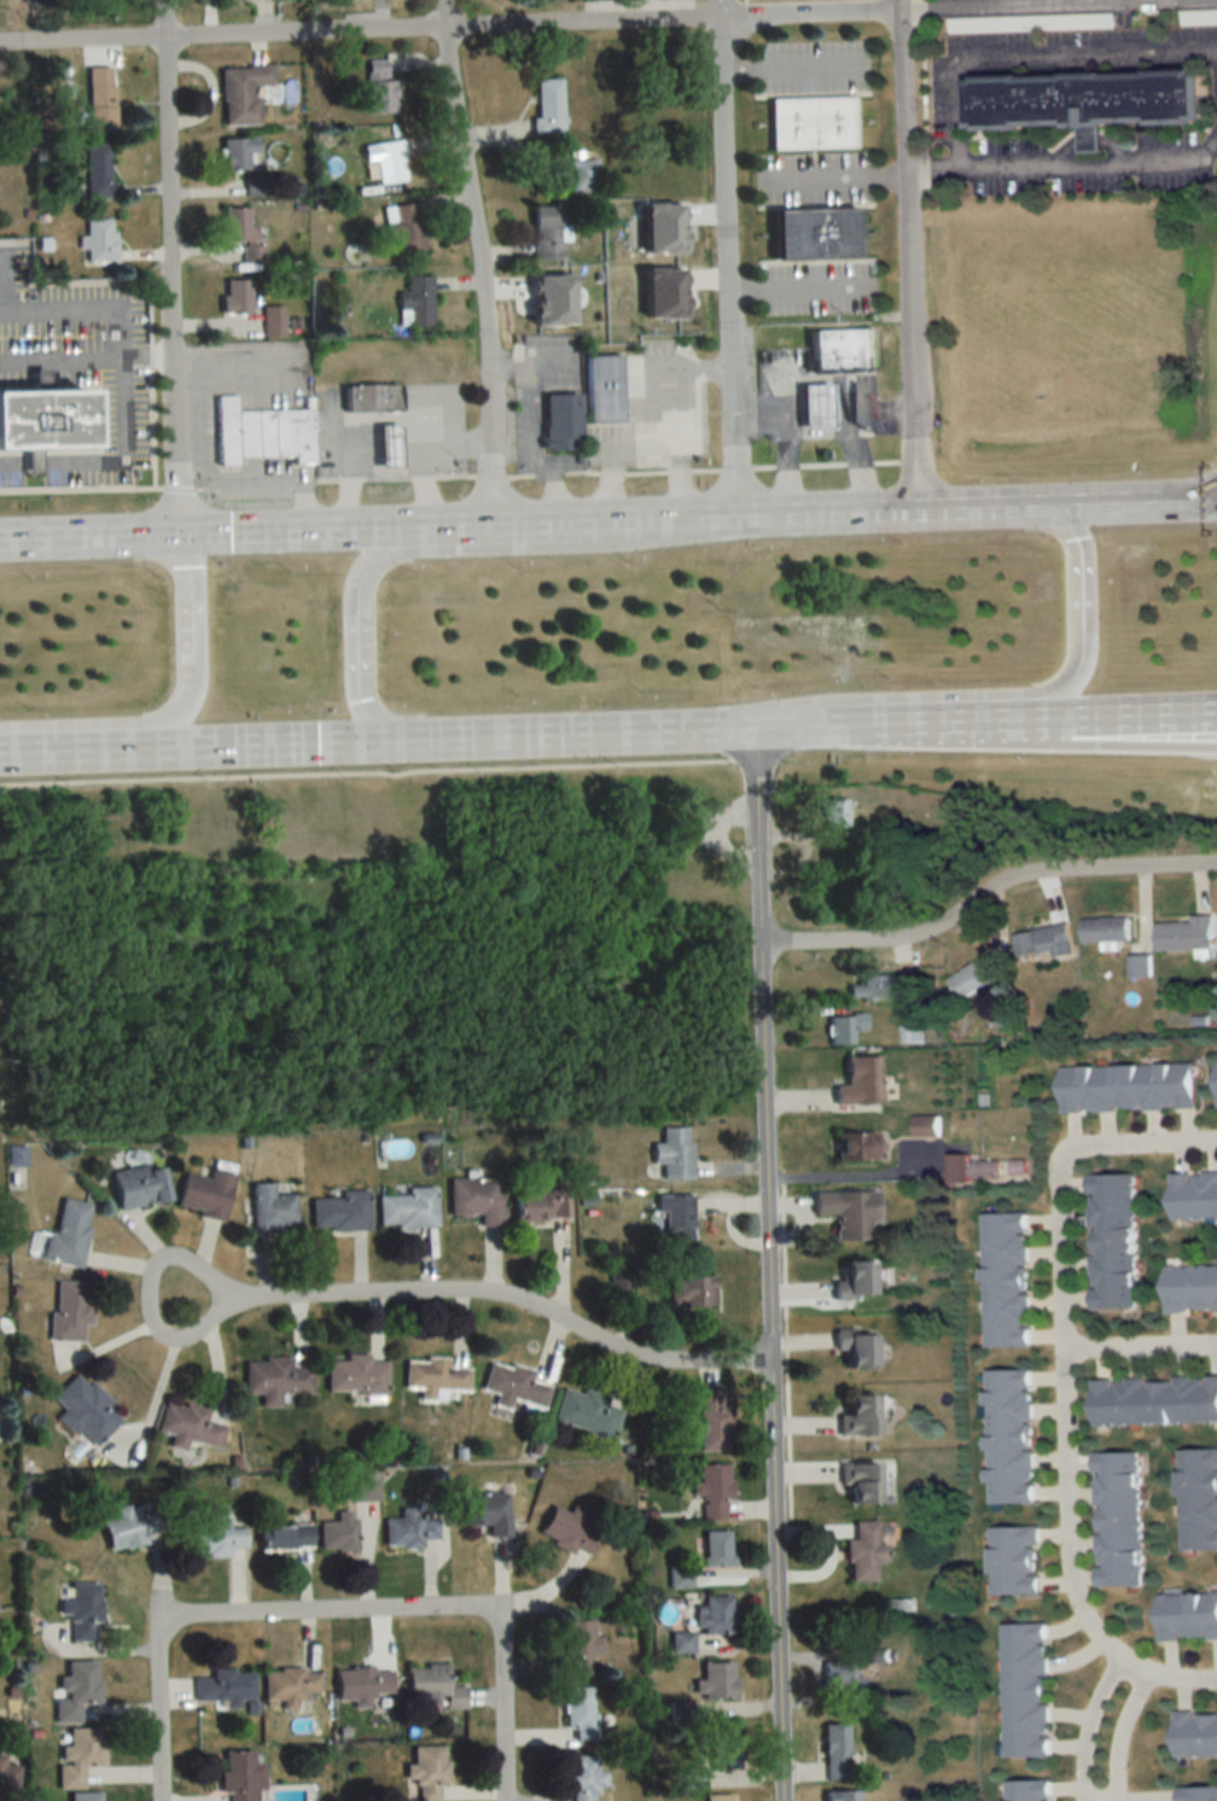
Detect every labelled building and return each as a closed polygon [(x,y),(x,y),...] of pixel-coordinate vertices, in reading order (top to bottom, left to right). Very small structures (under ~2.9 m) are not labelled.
[(1105,29),(1104,15),(947,18),(947,32),(1105,29)] [(392,78),(385,78),(385,59),(365,59),(365,112),(392,112),(392,78)] [(219,124),(256,124),(256,86),(271,85),(271,64),(218,65),(219,124)] [(112,129),(112,66),(86,66),(86,129),(112,129)] [(966,77),(967,131),(1077,128),(1077,153),(1099,152),(1099,127),(1205,124),(1204,72),(966,77)] [(561,134),(560,80),(535,80),(536,118),(531,118),(531,134),(561,134)] [(854,98),(768,99),(768,150),(854,150),(854,98)] [(255,153),(255,137),(220,137),(220,167),(248,167),(248,153),(255,153)] [(376,182),(404,178),(399,140),(361,145),(364,161),(373,160),(376,182)] [(86,196),(111,196),(111,143),(86,143),(86,196)] [(569,159),(569,192),(597,192),(597,159),(569,159)] [(386,241),(394,240),(395,252),(421,249),(415,202),(382,206),(386,241)] [(558,256),(558,205),(531,205),(531,256),(558,256)] [(222,239),(256,239),(256,225),(246,225),(246,207),(222,207),(222,239)] [(771,256),(857,255),(856,208),(771,208),(771,256)] [(86,218),(86,261),(114,261),(114,218),(86,218)] [(397,290),(397,325),(430,325),(430,275),(406,275),(406,290),(397,290)] [(249,278),(224,278),(224,312),(249,312),(249,278)] [(262,336),(283,336),(283,305),(262,305),(262,336)] [(874,369),(873,328),(809,330),(810,371),(874,369)] [(585,423),(617,423),(617,354),(585,354),(585,423)] [(397,410),(397,381),(340,383),(342,410),(397,410)] [(802,408),(802,426),(831,426),(831,408),(829,381),(802,381),(802,408)] [(25,445),(0,446),(0,385),(86,383),(88,444),(39,445),(40,468),(27,468),(25,445)] [(541,439),(577,439),(577,392),(541,392),(541,439)] [(216,394),(235,394),(235,408),(313,407),(313,460),(293,461),(293,451),(238,451),(238,461),(217,461),(216,394)] [(396,445),(396,422),(375,422),(375,445),(375,465),(396,464),(396,445)] [(637,465),(661,465),(661,425),(637,425),(637,465)] [(845,799),(817,799),(817,827),(845,827),(845,799)] [(1118,940),(1128,940),(1128,918),(1080,918),(1081,942),(1102,942),(1102,948),(1118,948),(1118,940)] [(1155,919),(1156,949),(1211,949),(1211,919),(1155,919)] [(1017,959),(1071,951),(1067,924),(1013,932),(1017,959)] [(1147,975),(1147,956),(1129,956),(1129,975),(1147,975)] [(994,979),(983,958),(948,977),(959,998),(994,979)] [(861,985),(849,985),(849,998),(893,998),(893,975),(861,975),(861,985)] [(828,1044),(852,1044),(852,1030),(864,1030),(864,1014),(828,1014),(828,1044)] [(834,1103),(879,1103),(879,1056),(845,1056),(845,1086),(834,1086),(834,1103)] [(1060,1111),(1193,1109),(1192,1063),(1059,1066),(1060,1111)] [(913,1135),(936,1135),(936,1116),(913,1116),(913,1135)] [(689,1127),(660,1127),(660,1143),(651,1143),(651,1164),(661,1164),(661,1178),(689,1178),(689,1127)] [(834,1132),(834,1161),(875,1161),(875,1132),(834,1132)] [(998,1178),(998,1160),(967,1160),(967,1153),(948,1154),(949,1180),(998,1178)] [(166,1203),(161,1164),(111,1171),(116,1209),(166,1203)] [(184,1173),(175,1210),(221,1221),(233,1173),(210,1168),(207,1179),(184,1173)] [(1170,1172),(1170,1217),(1216,1217),(1216,1172),(1170,1172)] [(1088,1174),(1089,1309),(1135,1308),(1133,1173),(1088,1174)] [(449,1178),(449,1216),(478,1216),(478,1226),(501,1226),(501,1178),(449,1178)] [(252,1232),(294,1232),(294,1195),(272,1195),(272,1184),(252,1184),(252,1232)] [(378,1229),(436,1227),(434,1187),(406,1188),(406,1195),(377,1195),(378,1229)] [(312,1230),(368,1230),(368,1190),(341,1190),(341,1198),(311,1198),(312,1230)] [(568,1221),(568,1191),(513,1191),(513,1221),(568,1221)] [(875,1191),(813,1191),(813,1214),(834,1214),(834,1240),(875,1240),(875,1191)] [(661,1248),(692,1247),(691,1195),(660,1195),(661,1248)] [(80,1268),(90,1204),(56,1199),(46,1262),(80,1268)] [(1028,1346),(1026,1212),(981,1213),(983,1346),(1028,1346)] [(871,1260),(841,1260),(841,1280),(832,1280),(832,1298),(871,1298),(871,1260)] [(1216,1312),(1216,1266),(1164,1266),(1164,1312),(1216,1312)] [(610,1300),(631,1300),(631,1275),(610,1275),(610,1300)] [(712,1305),(712,1276),(667,1276),(667,1305),(712,1305)] [(89,1325),(90,1281),(56,1281),(55,1312),(49,1312),(49,1340),(85,1341),(85,1325),(89,1325)] [(873,1330),(834,1330),(834,1349),(844,1349),(844,1367),(873,1367),(873,1330)] [(385,1360),(368,1360),(368,1354),(344,1354),(344,1360),(326,1360),(325,1392),(385,1393),(385,1360)] [(243,1393),(260,1393),(260,1406),(279,1406),(279,1392),(310,1392),(310,1367),(290,1367),(290,1358),(243,1358),(243,1393)] [(532,1372),(490,1360),(481,1390),(495,1394),(492,1404),(507,1409),(510,1399),(523,1403),(521,1409),(540,1415),(549,1386),(530,1380),(532,1372)] [(469,1391),(469,1363),(404,1362),(403,1388),(419,1388),(418,1399),(443,1400),(443,1390),(469,1391)] [(985,1369),(986,1504),(1031,1503),(1030,1369),(985,1369)] [(90,1449),(123,1417),(77,1371),(51,1397),(63,1409),(56,1416),(90,1449)] [(1090,1379),(1091,1424),(1216,1422),(1216,1376),(1090,1379)] [(552,1421),(611,1438),(619,1408),(605,1405),(607,1399),(563,1386),(552,1421)] [(697,1421),(685,1421),(685,1435),(697,1435),(697,1450),(728,1450),(728,1406),(721,1406),(721,1386),(697,1386),(697,1421)] [(874,1434),(874,1394),(845,1394),(845,1416),(838,1416),(838,1434),(874,1434)] [(220,1448),(225,1426),(205,1421),(207,1409),(164,1399),(156,1433),(171,1437),(168,1447),(184,1450),(186,1441),(220,1448)] [(1180,1550),(1216,1549),(1216,1448),(1177,1449),(1180,1550)] [(1092,1453),(1095,1587),(1141,1586),(1138,1452),(1092,1453)] [(876,1463),(839,1463),(839,1486),(848,1486),(848,1503),(876,1503),(876,1463)] [(724,1498),(729,1498),(729,1464),(698,1464),(698,1519),(724,1519),(724,1498)] [(464,1525),(487,1525),(487,1537),(507,1537),(507,1493),(464,1493),(464,1525)] [(146,1542),(145,1536),(161,1532),(156,1509),(130,1515),(128,1505),(113,1508),(115,1517),(100,1520),(107,1551),(146,1542)] [(570,1553),(573,1546),(590,1554),(600,1535),(580,1526),(586,1512),(571,1505),(567,1513),(551,1505),(536,1536),(570,1553)] [(437,1518),(414,1518),(413,1508),(400,1508),(400,1518),(383,1519),(384,1547),(421,1546),(420,1540),(437,1540),(437,1518)] [(336,1521),(318,1521),(318,1551),(354,1551),(354,1512),(336,1512),(336,1521)] [(189,1523),(190,1555),(228,1555),(228,1547),(245,1547),(245,1526),(220,1526),(220,1515),(206,1515),(206,1523),(189,1523)] [(877,1544),(877,1521),(853,1521),(853,1539),(846,1539),(846,1581),(874,1581),(875,1563),(886,1563),(886,1544),(877,1544)] [(309,1549),(309,1525),(259,1526),(259,1550),(309,1549)] [(989,1527),(989,1595),(1037,1595),(1037,1527),(989,1527)] [(702,1530),(702,1567),(730,1567),(730,1530),(702,1530)] [(59,1600),(59,1618),(70,1618),(70,1641),(98,1642),(99,1583),(69,1583),(69,1600),(59,1600)] [(1156,1640),(1216,1639),(1216,1592),(1156,1593),(1156,1640)] [(699,1633),(732,1633),(732,1596),(699,1596),(699,1633)] [(562,1621),(563,1677),(589,1676),(589,1652),(601,1652),(600,1635),(592,1636),(591,1620),(562,1621)] [(1048,1756),(1045,1623),(1000,1624),(1003,1757),(1048,1756)] [(66,1660),(66,1676),(60,1676),(60,1698),(55,1698),(55,1722),(82,1722),(82,1705),(98,1705),(98,1660),(66,1660)] [(824,1661),(824,1688),(836,1688),(836,1697),(864,1697),(864,1678),(855,1678),(855,1661),(824,1661)] [(733,1699),(733,1662),(700,1662),(701,1680),(693,1680),(693,1699),(733,1699)] [(446,1664),(405,1665),(406,1697),(421,1697),(421,1708),(465,1707),(464,1685),(446,1685),(446,1664)] [(353,1700),(353,1699),(389,1700),(389,1668),(334,1667),(334,1700),(353,1700)] [(194,1699),(252,1699),(252,1669),(210,1669),(210,1676),(194,1676),(194,1699)] [(263,1669),(263,1701),(280,1701),(280,1706),(302,1706),(302,1693),(319,1693),(318,1669),(263,1669)] [(592,1686),(564,1686),(564,1730),(572,1729),(572,1743),(592,1743),(592,1686)] [(1216,1756),(1216,1711),(1173,1711),(1173,1756),(1216,1756)] [(823,1724),(824,1780),(847,1780),(847,1724),(823,1724)] [(59,1788),(84,1788),(84,1766),(102,1766),(102,1727),(68,1727),(68,1746),(58,1746),(59,1788)] [(737,1768),(737,1729),(709,1729),(709,1768),(737,1768)] [(445,1746),(410,1746),(410,1800),(438,1800),(438,1784),(445,1784),(445,1746)] [(228,1793),(229,1800),(260,1800),(258,1751),(220,1752),(221,1794),(228,1793)] [(572,1794),(572,1800),(594,1800),(594,1786),(603,1786),(603,1773),(595,1773),(595,1756),(564,1756),(564,1794),(572,1794)] [(1049,1779),(1005,1780),(1005,1800),(1050,1800),(1049,1779)] [(1178,1788),(1178,1800),(1216,1800),(1216,1787),(1178,1788)] [(860,1791),(823,1791),(823,1800),(860,1800),(860,1791)] [(102,1793),(69,1793),(69,1800),(102,1800),(102,1793)]
